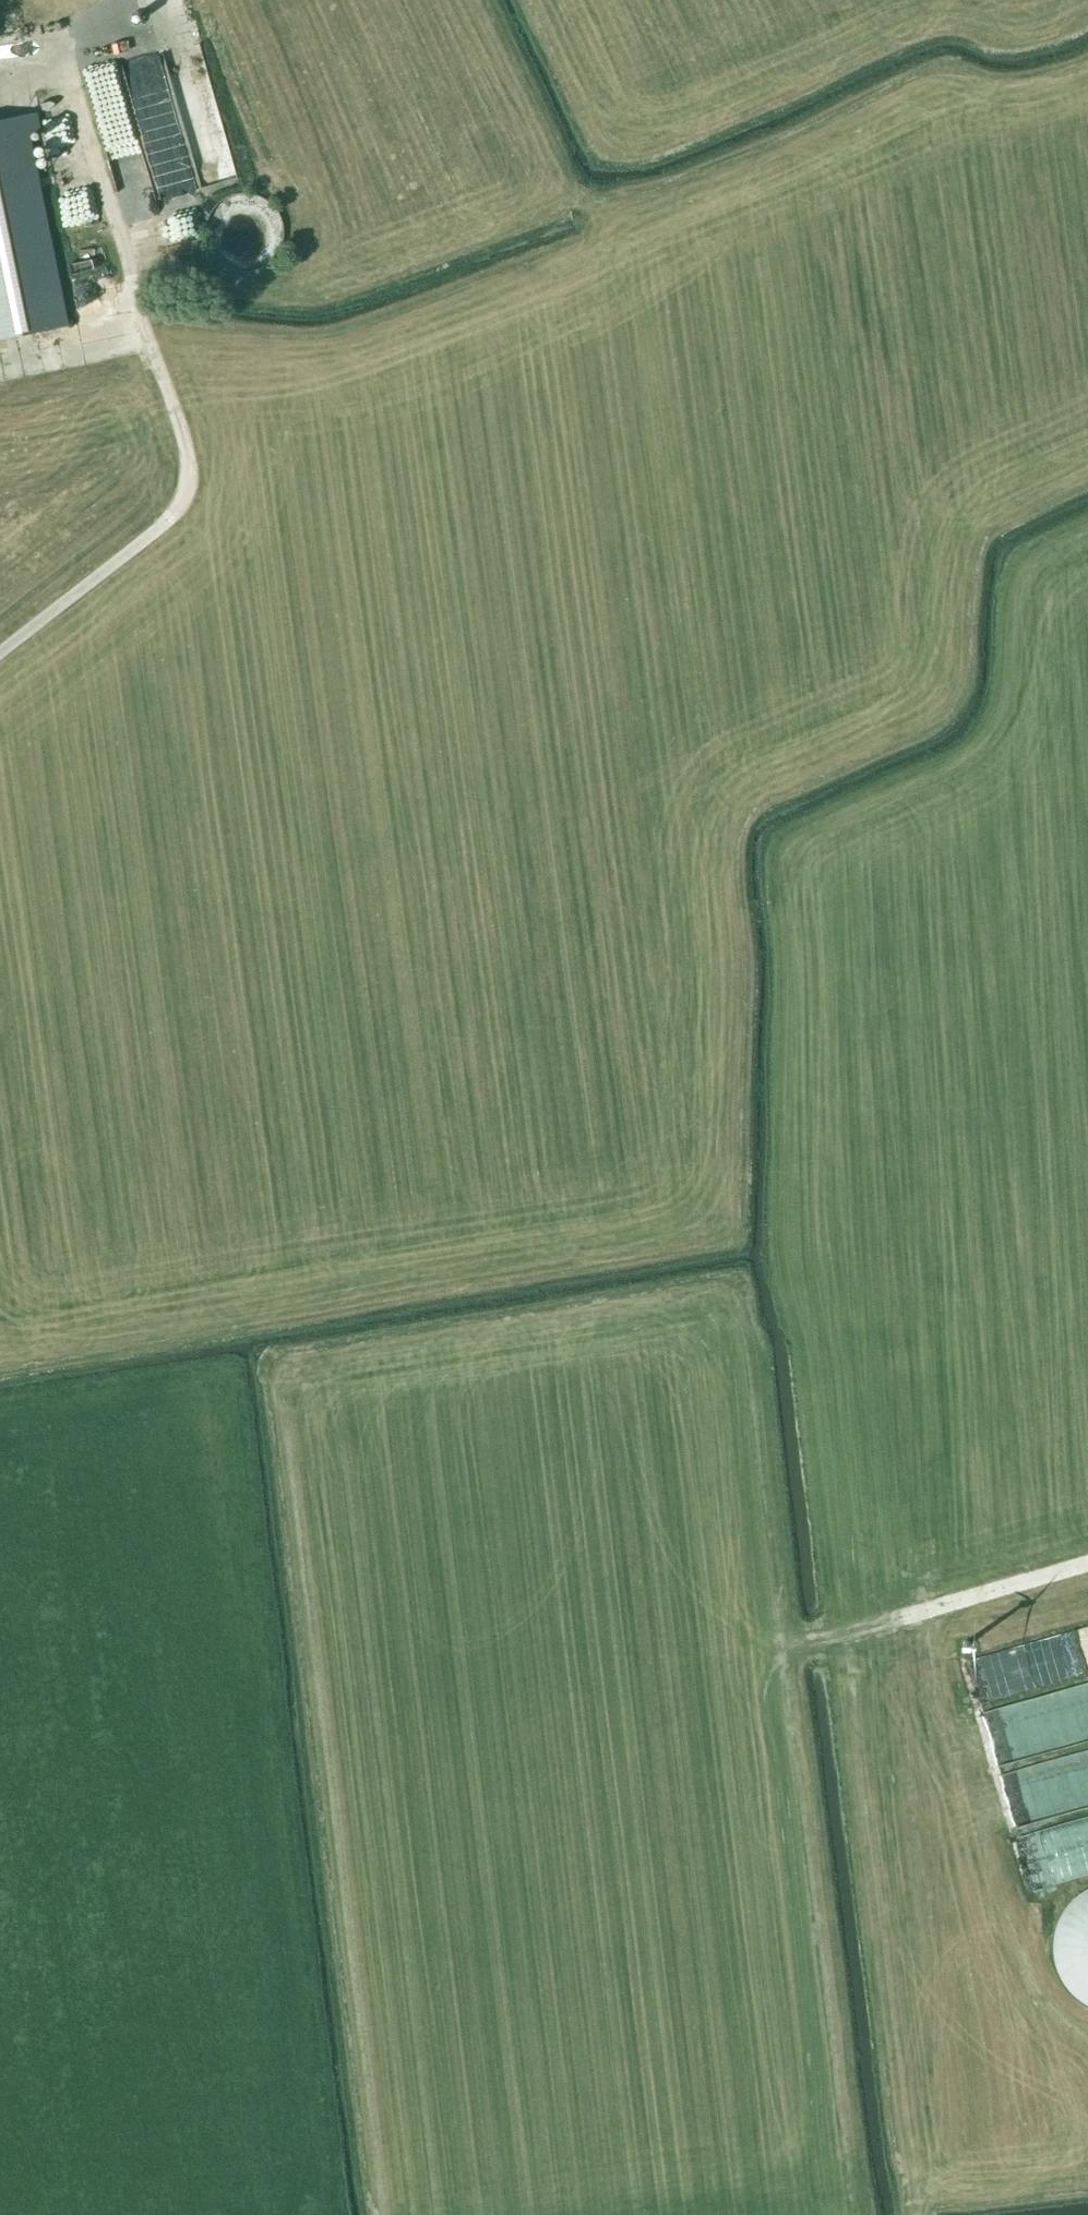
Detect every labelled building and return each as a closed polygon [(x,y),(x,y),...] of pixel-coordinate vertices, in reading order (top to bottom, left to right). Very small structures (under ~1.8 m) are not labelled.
[(69,324),(30,133),(41,130),(37,113),(0,120),(0,338),(69,324)] [(232,150),(224,116),(187,125),(200,181),(237,173),(235,164),(221,167),(219,158),(222,157),(221,153),(232,150)] [(274,257),(278,252),(282,246),(285,238),(285,228),(283,220),(280,213),(276,207),(272,202),(266,198),(259,194),(252,193),(243,192),(234,194),(226,197),(218,203),(212,210),(208,219),(206,226),(206,235),(208,243),(211,251),(215,257),(220,262),(227,267),(233,269),(240,271),(246,271),(254,270),(263,267),(269,263),(274,257)] [(1087,1861),(1087,1818),(1056,1827),(1060,1844),(1044,1848),(1050,1871),(1087,1861)] [(1081,1912),(1076,1923),(1066,1928),(1057,1948),(1060,1968),(1075,1998),(1087,2003),(1087,1908),(1081,1912)]
